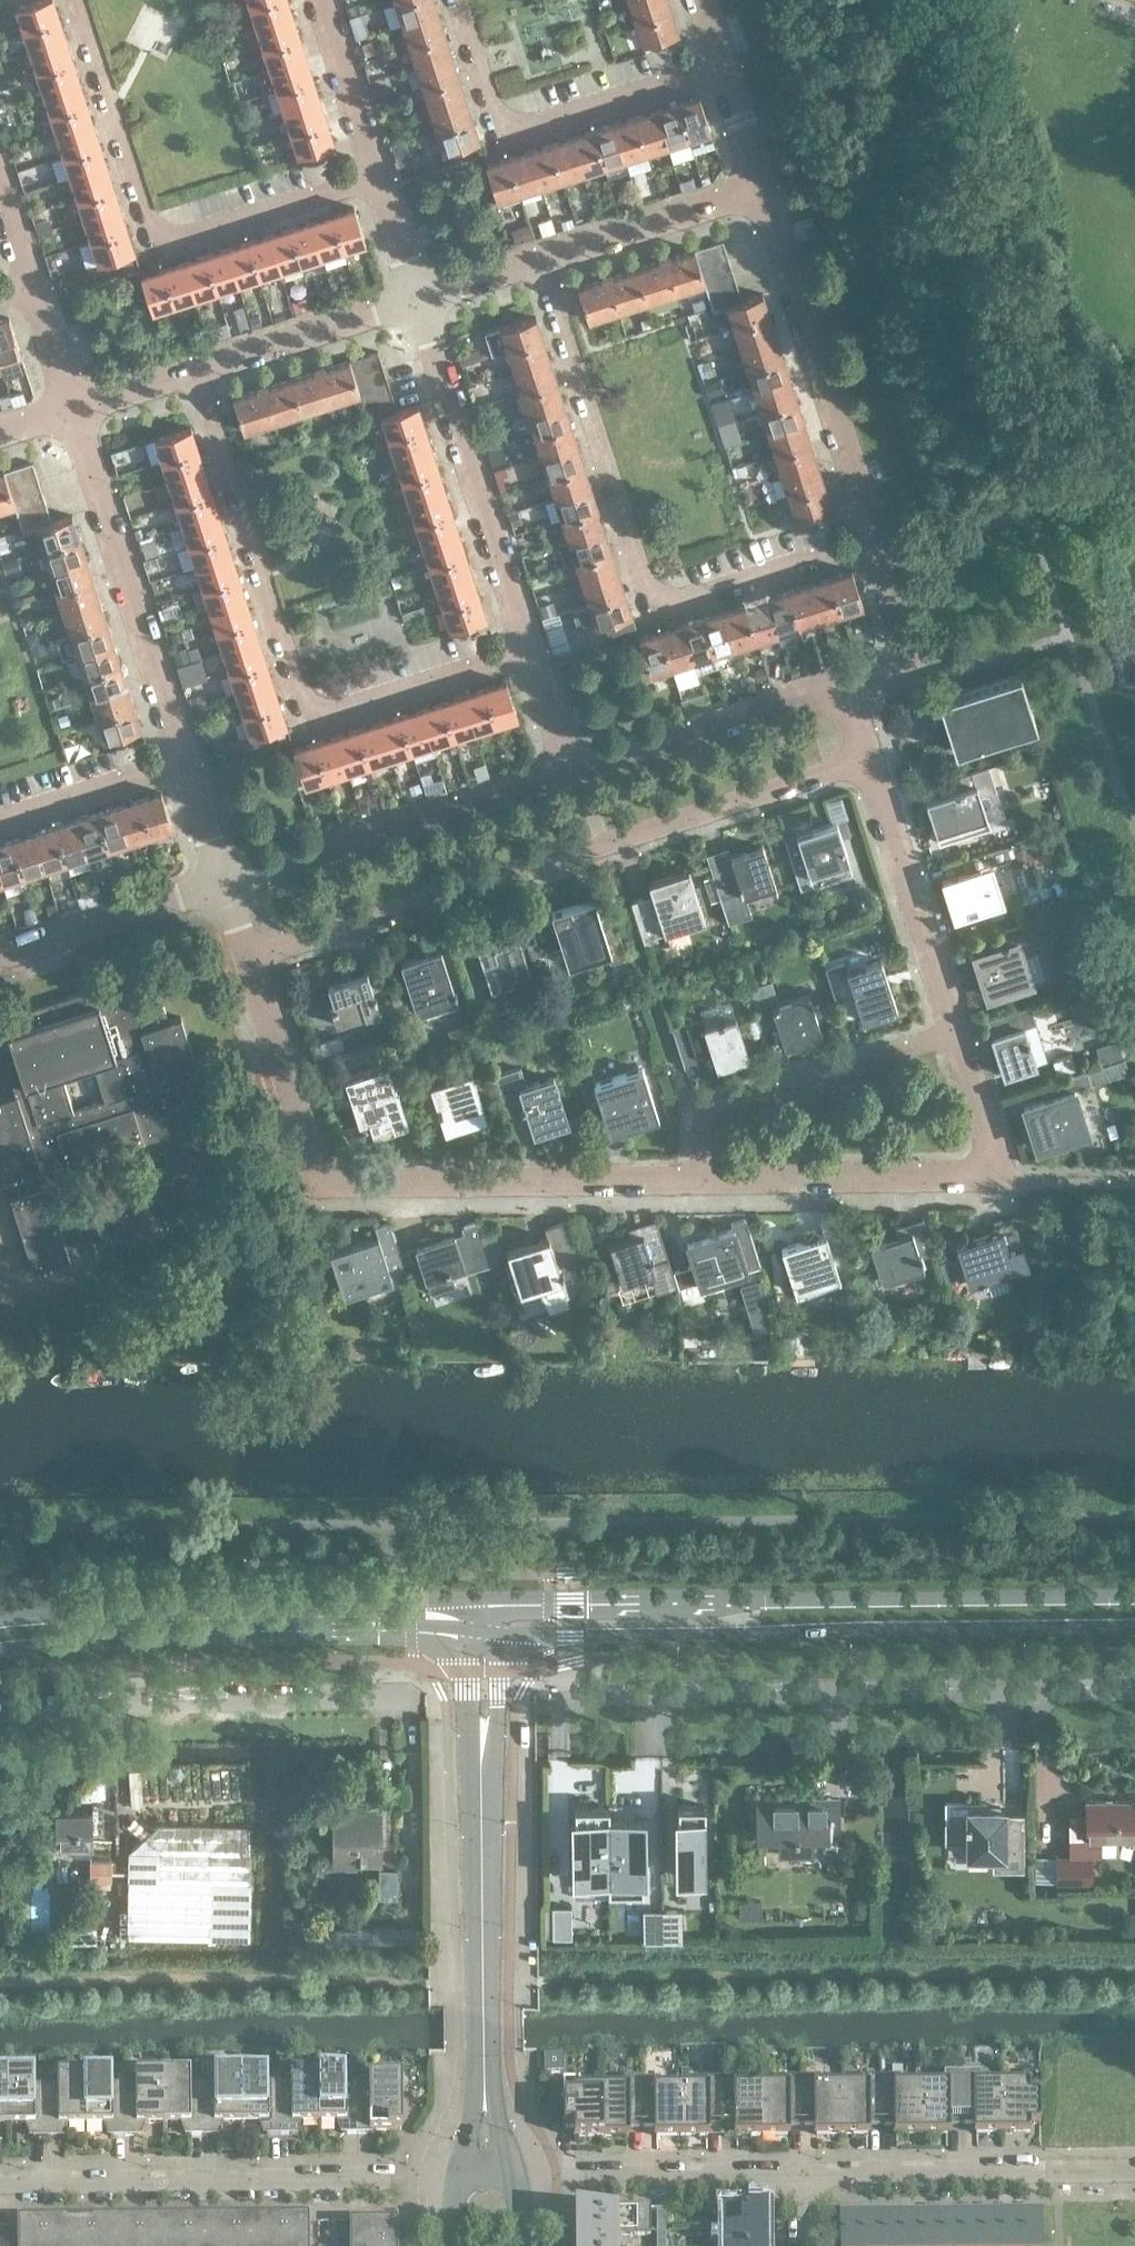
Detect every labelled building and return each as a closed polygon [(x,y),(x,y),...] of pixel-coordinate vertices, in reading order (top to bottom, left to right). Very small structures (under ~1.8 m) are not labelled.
[(54,0),(35,0),(16,6),(23,28),(59,16),(54,0)] [(288,0),(266,0),(250,5),(257,26),(293,15),(288,0)] [(435,0),(401,0),(396,2),(402,23),(438,11),(435,0)] [(668,0),(629,0),(636,21),(672,9),(668,0)] [(679,31),(672,9),(636,21),(643,43),(679,31)] [(445,32),(438,11),(402,23),(409,44),(445,32)] [(299,36),(293,15),(257,26),(263,47),(299,36)] [(66,38),(59,16),(23,28),(30,49),(66,38)] [(452,54),(445,32),(409,44),(416,65),(452,54)] [(306,57),(299,36),(263,47),(270,69),(306,57)] [(73,59),(66,38),(30,49),(37,70),(73,59)] [(459,75),(452,54),(416,65),(423,86),(459,75)] [(313,78),(306,57),(270,69),(277,90),(313,78)] [(80,80),(73,59),(37,70),(44,92),(80,80)] [(465,96),(459,75),(423,86),(430,107),(465,96)] [(320,100),(313,78),(277,90),(284,111),(320,100)] [(86,101),(80,80),(44,92),(51,113),(86,101)] [(711,131),(699,95),(677,102),(689,138),(711,131)] [(472,117),(465,96),(430,107),(436,129),(472,117)] [(326,121),(320,100),(284,111),(290,132),(326,121)] [(93,122),(86,101),(51,113),(57,134),(93,122)] [(689,138),(677,102),(656,109),(668,144),(689,138)] [(668,144),(656,109),(635,115),(646,151),(668,144)] [(646,151),(635,115),(614,122),(625,158),(646,151)] [(479,139),(472,117),(436,129),(443,151),(479,139)] [(333,143),(326,121),(290,132),(298,154),(333,143)] [(100,143),(93,122),(57,134),(64,155),(100,143)] [(625,158),(614,122),(593,129),(604,165),(625,158)] [(604,165),(593,129),(571,136),(583,172),(604,165)] [(583,172),(571,136),(550,143),(562,178),(583,172)] [(107,165),(100,143),(64,155),(71,176),(107,165)] [(562,178),(550,143),(529,149),(540,185),(562,178)] [(540,185),(529,149),(508,156),(519,192),(540,185)] [(519,192),(508,156),(486,163),(497,199),(519,192)] [(114,186),(107,165),(71,176),(78,197),(114,186)] [(120,207),(114,186),(78,197),(85,219),(120,207)] [(366,241),(354,205),(332,212),(344,248),(366,241)] [(127,228),(120,207),(85,219),(91,240),(127,228)] [(344,248),(332,212),(311,219),(323,255),(344,248)] [(323,255),(311,219),(290,226),(301,262),(323,255)] [(532,236),(528,224),(516,228),(520,240),(532,236)] [(301,262),(290,226),(269,233),(280,269),(301,262)] [(134,250),(127,228),(91,240),(98,262),(134,250)] [(280,269),(269,233),(247,240),(259,276),(280,269)] [(728,254),(723,239),(695,248),(699,263),(728,254)] [(259,276),(247,240),(226,246),(238,282),(259,276)] [(238,282),(226,246),(205,253),(217,289),(238,282)] [(704,278),(699,263),(695,248),(694,248),(670,256),(669,253),(658,257),(659,259),(636,267),(646,300),(705,281),(704,278)] [(217,289),(205,253),(184,260),(196,296),(217,289)] [(732,269),(729,258),(728,254),(699,263),(704,278),(732,269)] [(196,296),(184,260),(163,267),(174,303),(196,296)] [(174,303),(163,267),(141,274),(152,310),(174,303)] [(646,300),(636,267),(613,274),(612,272),(600,275),(601,278),(578,286),(588,318),(646,300)] [(737,284),(732,269),(704,278),(705,281),(709,293),(737,284)] [(742,299),(737,284),(709,293),(714,308),(726,304),(742,299)] [(762,292),(742,299),(726,304),(733,326),(769,314),(762,292)] [(286,316),(283,307),(271,311),(273,320),(286,316)] [(776,335),(769,314),(733,326),(740,347),(776,335)] [(543,337),(536,315),(500,327),(507,349),(543,337)] [(9,316),(0,319),(0,359),(21,352),(9,316)] [(783,356),(776,335),(740,347),(747,368),(783,356)] [(550,359),(543,337),(507,349),(514,370),(550,359)] [(383,365),(378,350),(350,359),(355,374),(383,365)] [(790,377),(783,356),(747,368),(754,389),(790,377)] [(723,370),(719,357),(711,359),(715,372),(723,370)] [(360,392),(359,389),(355,374),(350,359),(325,366),(324,364),(313,367),(314,370),(291,377),(302,410),(360,392)] [(557,380),(550,359),(514,370),(521,391),(557,380)] [(388,380),(384,369),(383,365),(355,374),(359,389),(388,380)] [(302,410),(291,377),(268,385),(267,382),(255,386),(256,389),(233,396),(243,429),(302,410)] [(797,399),(790,377),(754,389),(761,410),(797,399)] [(392,395),(388,380),(359,389),(360,392),(364,404),(392,395)] [(564,401),(557,380),(521,391),(528,412),(564,401)] [(397,410),(392,395),(364,404),(369,419),(382,415),(397,410)] [(804,420),(797,399),(761,410),(768,431),(804,420)] [(570,422),(564,401),(528,412),(534,434),(570,422)] [(727,441),(743,437),(736,415),(727,417),(722,401),(716,402),(727,441)] [(418,403),(397,410),(382,415),(389,436),(425,425),(418,403)] [(810,441),(804,420),(768,431),(774,453),(810,441)] [(577,443),(570,422),(534,434),(541,455),(577,443)] [(431,446),(425,425),(389,436),(395,458),(431,446)] [(198,448),(191,426),(155,438),(162,459),(198,448)] [(817,462),(810,441),(774,453),(781,474),(817,462)] [(584,464),(577,443),(541,455),(548,476),(584,464)] [(438,467),(431,446),(395,458),(402,479),(438,467)] [(205,469),(198,448),(162,459),(169,481),(205,469)] [(38,476),(33,461),(4,470),(9,485),(38,476)] [(824,483),(817,462),(781,474),(788,495),(824,483)] [(591,485),(584,464),(548,476),(555,497),(591,485)] [(445,488),(438,467),(402,479),(409,500),(445,488)] [(4,470),(4,469),(0,471),(0,507),(15,502),(14,499),(9,485),(4,470)] [(212,490),(205,469),(169,481),(176,502),(212,490)] [(42,490),(39,480),(38,476),(9,485),(14,499),(42,490)] [(831,505),(824,483),(788,495),(795,517),(831,505)] [(598,507),(591,485),(555,497),(562,518),(598,507)] [(452,510),(445,488),(409,500),(416,521),(452,510)] [(47,505),(42,490),(14,499),(15,502),(19,514),(47,505)] [(218,511),(212,490),(176,502),(182,523),(218,511)] [(52,520),(47,505),(19,514),(24,529),(36,525),(52,520)] [(604,528),(598,507),(562,518),(568,539),(604,528)] [(458,531),(452,510),(416,521),(422,542),(458,531)] [(225,532),(218,511),(182,523),(189,544),(225,532)] [(79,535),(72,514),(52,520),(36,525),(43,547),(79,535)] [(611,549),(604,528),(568,539),(575,561),(611,549)] [(465,552),(458,531),(422,542),(429,564),(465,552)] [(232,554),(225,532),(189,544),(196,565),(232,554)] [(86,557),(79,535),(43,547),(50,568),(86,557)] [(618,570),(611,549),(575,561),(582,582),(618,570)] [(472,573),(465,552),(429,564),(436,585),(472,573)] [(239,575),(232,554),(196,565),(203,586),(239,575)] [(93,578),(86,557),(50,568),(57,589),(93,578)] [(863,605),(852,569),(830,576),(841,612),(863,605)] [(625,591),(618,570),(582,582),(589,603),(625,591)] [(479,594),(472,573),(436,585),(443,606),(479,594)] [(246,596),(239,575),(203,586),(210,608),(246,596)] [(841,612),(830,576),(809,583),(820,618),(841,612)] [(100,599),(93,578),(57,589),(64,611),(100,599)] [(820,618),(809,583),(787,589),(799,625),(820,618)] [(799,625),(787,589),(766,596),(778,632),(799,625)] [(632,613),(625,591),(589,603),(596,625),(632,613)] [(486,616),(479,594),(443,606),(450,628),(486,616)] [(252,617),(246,596),(210,608),(216,629),(252,617)] [(778,632),(766,596),(745,603),(757,639),(778,632)] [(107,620),(100,599),(64,611),(71,632),(107,620)] [(757,639),(745,603),(724,610),(735,646),(757,639)] [(735,646),(724,610),(703,617),(714,653),(735,646)] [(259,638),(252,617),(216,629),(223,650),(259,638)] [(714,653),(703,617),(682,623),(693,659),(714,653)] [(113,641),(107,620),(71,632),(77,653),(113,641)] [(693,659),(682,623),(660,630),(672,666),(693,659)] [(672,666),(660,630),(638,637),(650,673),(672,666)] [(266,659),(259,638),(223,650),(230,671),(266,659)] [(120,662),(113,641),(77,653),(84,674),(120,662)] [(203,644),(178,647),(183,679),(207,676),(203,644)] [(273,681),(266,659),(230,671),(237,692),(273,681)] [(127,684),(120,662),(84,674),(91,695),(127,684)] [(1036,724),(1027,696),(1020,671),(938,697),(943,713),(935,715),(938,726),(946,723),(955,750),(1036,724)] [(518,715),(506,679),(484,687),(496,722),(518,715)] [(280,702),(273,681),(237,692),(244,713),(280,702)] [(134,705),(127,684),(91,695),(98,716),(134,705)] [(496,722),(484,687),(463,693),(475,729),(496,722)] [(475,729),(463,693),(442,700),(454,736),(475,729)] [(454,736),(442,700),(421,707),(432,743),(454,736)] [(287,724),(280,702),(244,713),(251,736),(287,724)] [(141,727),(134,705),(98,716),(105,739),(141,727)] [(432,743),(421,707),(400,714),(411,750),(432,743)] [(411,750),(400,714),(378,720),(390,756),(411,750)] [(390,756),(378,720),(357,727),(369,763),(390,756)] [(369,763),(357,727),(336,734),(348,770),(369,763)] [(348,770),(336,734),(315,741),(326,777),(348,770)] [(326,777),(315,741),(293,748),(305,784),(326,777)] [(990,825),(980,794),(996,789),(989,765),(943,780),(947,792),(926,799),(936,832),(957,825),(960,835),(990,825)] [(173,826),(161,790),(139,797),(151,833),(173,826)] [(151,833),(139,797),(118,804),(130,840),(151,833)] [(130,840),(118,804),(97,811),(109,847),(130,840)] [(109,847),(97,811),(76,818),(87,854),(109,847)] [(87,854),(76,818),(55,824),(66,860),(87,854)] [(849,861),(837,821),(797,834),(799,842),(787,846),(800,889),(814,884),(811,874),(849,861)] [(66,860),(55,824),(33,831),(45,867),(66,860)] [(45,867),(33,831),(12,838),(24,874),(45,867)] [(12,838),(0,842),(0,872),(3,881),(24,874),(12,838)] [(775,884),(763,845),(731,855),(732,858),(725,860),(722,848),(707,853),(729,921),(751,914),(745,894),(775,884)] [(1003,901),(995,877),(984,880),(980,866),(998,860),(994,848),(962,858),(966,871),(942,879),(954,917),(1003,901)] [(705,919),(689,869),(648,881),(653,894),(631,901),(645,943),(657,939),(655,931),(663,928),(665,932),(705,919)] [(70,906),(67,896),(56,900),(59,910),(70,906)] [(626,955),(612,914),(600,918),(594,899),(576,905),(576,904),(571,905),(571,906),(553,912),(562,938),(560,939),(562,945),(564,944),(569,961),(608,949),(612,959),(626,955)] [(57,911),(55,903),(48,905),(50,913),(57,911)] [(37,918),(34,906),(25,908),(28,921),(37,918)] [(1024,962),(1018,942),(1026,939),(1021,923),(978,937),(983,951),(975,954),(988,994),(1013,986),(1010,977),(1027,972),(1024,962)] [(532,975),(516,924),(462,941),(471,969),(484,965),(491,988),(532,975)] [(465,978),(451,935),(437,940),(440,948),(401,961),(417,1011),(457,999),(452,982),(465,978)] [(897,1009),(881,959),(848,969),(845,960),(825,967),(834,996),(853,990),(854,990),(863,1020),(897,1009)] [(392,1006),(378,962),(364,967),(366,972),(329,984),(335,1004),(331,1006),(337,1023),(392,1006)] [(822,1033),(809,992),(779,1002),(771,979),(750,986),(763,1028),(778,1023),(785,1045),(822,1033)] [(172,1228),(166,1209),(223,1191),(210,1149),(206,1150),(198,1124),(202,1123),(186,1075),(199,1071),(181,1015),(168,1019),(157,984),(121,996),(115,980),(2,1017),(16,1061),(6,1064),(16,1094),(0,1099),(0,1164),(6,1181),(14,1179),(19,1193),(10,1196),(35,1272),(71,1261),(65,1242),(90,1233),(96,1252),(172,1228)] [(709,1022),(738,1011),(733,997),(704,1008),(709,1022)] [(1030,1019),(1026,1005),(1015,1009),(1019,1022),(1030,1019)] [(1047,1058),(1039,1034),(1028,1038),(1024,1025),(1020,1026),(1019,1022),(1015,1009),(987,1018),(993,1035),(992,1035),(1004,1073),(1036,1063),(1035,1062),(1047,1058)] [(578,1030),(573,1013),(560,1017),(566,1034),(578,1030)] [(749,1057),(743,1038),(750,1036),(747,1028),(741,1030),(736,1015),(723,1020),(722,1017),(717,1019),(718,1021),(705,1025),(702,1015),(671,1025),(682,1058),(711,1049),(717,1067),(749,1057)] [(340,1034),(311,1044),(315,1056),(344,1047),(340,1034)] [(1106,1058),(1128,1053),(1124,1036),(1102,1041),(1106,1058)] [(351,1071),(389,1058),(382,1040),(345,1053),(351,1071)] [(1076,1068),(1072,1055),(1048,1062),(1052,1075),(1076,1068)] [(1128,1055),(1099,1063),(1103,1077),(1132,1069),(1128,1055)] [(402,1108),(387,1063),(345,1077),(359,1122),(369,1119),(402,1108)] [(487,1121),(471,1070),(432,1083),(427,1066),(413,1070),(427,1115),(440,1110),(447,1134),(487,1121)] [(569,1121),(554,1075),(526,1084),(520,1066),(495,1074),(508,1112),(526,1106),(534,1132),(569,1121)] [(659,1117),(643,1067),(594,1083),(589,1068),(575,1073),(589,1116),(603,1112),(610,1133),(659,1117)] [(1091,1082),(1087,1070),(1057,1079),(1061,1092),(1074,1088),(1091,1082)] [(1074,1088),(1061,1092),(1023,1104),(1037,1147),(1088,1130),(1074,1088)] [(406,1123),(402,1108),(369,1119),(374,1133),(406,1123)] [(1028,1264),(1013,1215),(993,1222),(987,1233),(956,1243),(969,1283),(1028,1264)] [(760,1264),(746,1216),(745,1217),(731,1221),(733,1227),(687,1241),(700,1284),(747,1269),(747,1267),(760,1264)] [(934,1250),(923,1216),(908,1220),(912,1231),(885,1240),(885,1238),(870,1243),(878,1268),(892,1263),(895,1273),(908,1268),(909,1270),(924,1265),(923,1264),(921,1265),(919,1257),(922,1255),(921,1252),(932,1248),(933,1250),(934,1250)] [(849,1265),(834,1217),(821,1221),(825,1233),(782,1247),(791,1276),(792,1276),(796,1288),(823,1280),(819,1267),(835,1262),(837,1268),(849,1265)] [(669,1258),(656,1218),(627,1227),(630,1236),(609,1243),(622,1282),(655,1271),(653,1263),(669,1258)] [(580,1262),(567,1219),(545,1226),(548,1236),(506,1249),(520,1292),(562,1278),(560,1272),(564,1271),(562,1267),(580,1262)] [(492,1262),(478,1220),(461,1225),(464,1233),(455,1235),(455,1234),(416,1246),(425,1274),(444,1268),(446,1273),(452,1271),(451,1270),(465,1266),(466,1270),(492,1262)] [(398,1248),(389,1221),(375,1225),(378,1236),(384,1253),(398,1248)] [(392,1278),(384,1253),(378,1236),(331,1251),(345,1293),(392,1278)] [(950,1275),(964,1270),(957,1252),(944,1257),(950,1275)] [(1087,1800),(1087,1818),(1071,1818),(1071,1854),(1099,1854),(1099,1838),(1134,1838),(1134,1800),(1087,1800)] [(1022,1867),(1022,1813),(1013,1813),(1005,1813),(1005,1807),(986,1807),(986,1801),(947,1801),(947,1840),(967,1840),(968,1854),(994,1854),(994,1868),(1022,1867)] [(839,1833),(839,1803),(757,1804),(757,1833),(779,1833),(780,1853),(814,1853),(814,1833),(839,1833)] [(678,1804),(679,1876),(705,1875),(705,1804),(678,1804)] [(609,1877),(608,1818),(609,1818),(609,1805),(575,1806),(575,1877),(608,1877),(609,1877)] [(379,1860),(379,1808),(337,1809),(337,1853),(354,1853),(354,1860),(379,1860)] [(92,1853),(92,1810),(56,1811),(56,1843),(76,1843),(76,1853),(92,1853)] [(642,1818),(609,1818),(608,1818),(609,1877),(608,1877),(608,1890),(643,1890),(642,1818)] [(251,1877),(248,1821),(160,1819),(126,1850),(124,1935),(248,1938),(251,1877)] [(1092,1882),(1091,1855),(1056,1855),(1057,1882),(1092,1882)] [(111,1879),(111,1860),(92,1860),(91,1878),(111,1879)] [(397,1894),(397,1867),(379,1867),(379,1895),(397,1894)] [(572,1906),(553,1906),(552,1937),(571,1937),(572,1906)] [(663,1940),(663,1909),(643,1909),(644,1940),(663,1940)] [(682,1909),(663,1909),(663,1940),(682,1940),(682,1909)] [(415,1940),(415,1925),(309,1926),(309,1941),(415,1940)] [(280,2135),(280,2083),(268,2083),(268,2070),(241,2071),(241,2123),(267,2122),(267,2135),(280,2135)] [(319,2122),(318,2070),(291,2070),(291,2083),(280,2083),(280,2135),(293,2135),(293,2122),(319,2122)] [(358,2134),(358,2082),(346,2082),(345,2070),(318,2070),(319,2122),(345,2122),(345,2134),(358,2134)] [(163,2123),(163,2071),(136,2072),(136,2084),(124,2084),(125,2136),(138,2136),(138,2124),(163,2123)] [(202,2136),(202,2084),(190,2084),(190,2071),(163,2071),(163,2123),(189,2123),(189,2136),(202,2136)] [(241,2123),(241,2071),(213,2071),(213,2083),(202,2084),(202,2136),(216,2135),(216,2123),(241,2123)] [(86,2124),(85,2072),(58,2073),(58,2085),(46,2085),(47,2137),(60,2137),(60,2125),(86,2124)] [(125,2136),(124,2084),(112,2084),(112,2072),(85,2072),(86,2124),(111,2124),(111,2136),(125,2136)] [(47,2137),(46,2085),(34,2085),(34,2073),(7,2073),(8,2125),(33,2125),(34,2137),(47,2137)] [(1041,2123),(1040,2076),(1023,2076),(1023,2083),(1003,2083),(1003,2133),(1030,2133),(1030,2123),(1041,2123)] [(962,2124),(961,2077),(943,2077),(943,2084),(921,2084),(922,2134),(950,2134),(950,2124),(962,2124)] [(1003,2133),(1003,2083),(980,2084),(980,2077),(961,2077),(962,2124),(974,2124),(974,2134),(1003,2133)] [(842,2135),(841,2085),(820,2085),(820,2078),(801,2079),(802,2126),(814,2125),(814,2135),(842,2135)] [(882,2125),(881,2078),(863,2078),(863,2085),(841,2085),(842,2135),(870,2135),(870,2125),(882,2125)] [(922,2134),(921,2084),(900,2084),(900,2078),(881,2078),(882,2125),(894,2125),(894,2134),(922,2134)] [(402,2131),(401,2079),(369,2079),(369,2082),(358,2082),(358,2134),(372,2134),(372,2131),(402,2131)] [(722,2126),(721,2079),(703,2080),(703,2086),(681,2087),(682,2136),(710,2136),(710,2127),(722,2126)] [(762,2136),(761,2086),(740,2086),(740,2079),(721,2079),(722,2126),(734,2126),(734,2136),(762,2136)] [(802,2126),(801,2079),(783,2079),(783,2085),(761,2086),(762,2136),(790,2135),(790,2126),(802,2126)] [(642,2127),(641,2080),(623,2080),(623,2087),(600,2087),(601,2137),(630,2137),(630,2127),(642,2127)] [(682,2136),(681,2087),(660,2087),(660,2080),(641,2080),(642,2127),(643,2127),(654,2127),(654,2137),(682,2136)] [(601,2137),(600,2087),(580,2088),(580,2081),(578,2081),(563,2081),(563,2083),(564,2128),(574,2128),(574,2137),(574,2138),(575,2138),(601,2137)] [(651,2236),(651,2210),(651,2208),(575,2209),(575,2235),(617,2234),(617,2236),(651,2236)] [(766,2230),(766,2211),(766,2209),(722,2209),(723,2230),(766,2230)] [(666,2228),(665,2210),(657,2210),(657,2228),(666,2228)] [(1042,2215),(1042,2213),(1036,2213),(1022,2214),(1022,2245),(1042,2245),(1042,2215)] [(942,2214),(922,2215),(922,2245),(942,2245),(942,2214)] [(962,2214),(942,2214),(942,2245),(962,2245),(962,2214)] [(982,2214),(962,2214),(962,2245),(982,2245),(982,2214)] [(1002,2214),(1000,2214),(998,2214),(982,2214),(982,2245),(1002,2245),(1002,2214)] [(1022,2214),(1002,2214),(1002,2245),(1022,2245),(1022,2214)] [(862,2215),(839,2216),(840,2245),(862,2245),(862,2215)] [(882,2215),(862,2215),(862,2245),(882,2245),(882,2215)] [(902,2215),(882,2215),(882,2245),(902,2245),(902,2215)] [(922,2215),(902,2215),(902,2245),(922,2245),(922,2215)] [(260,2217),(236,2218),(236,2245),(260,2245),(260,2217)] [(284,2217),(260,2217),(260,2245),(284,2245),(284,2217)] [(309,2223),(309,2217),(284,2217),(284,2245),(309,2245),(309,2223)] [(187,2218),(163,2219),(163,2245),(188,2245),(187,2218)] [(212,2218),(187,2218),(188,2245),(212,2245),(212,2218)] [(236,2218),(212,2218),(212,2245),(236,2245),(236,2218)] [(91,2219),(67,2220),(67,2245),(91,2245),(91,2219)] [(115,2219),(91,2219),(91,2245),(115,2245),(115,2219)] [(139,2219),(115,2219),(115,2245),(139,2245),(139,2219)] [(163,2219),(139,2219),(139,2245),(163,2245),(163,2219)] [(43,2220),(18,2220),(18,2245),(43,2245),(43,2220)] [(67,2220),(43,2220),(43,2245),(67,2245),(67,2220)] [(397,2221),(350,2222),(350,2245),(397,2245),(397,2221)] [(766,2230),(723,2230),(723,2245),(766,2245),(766,2230)] [(617,2236),(617,2234),(575,2235),(575,2245),(618,2245),(617,2236)] [(666,2234),(657,2234),(657,2245),(666,2245),(666,2234)]
